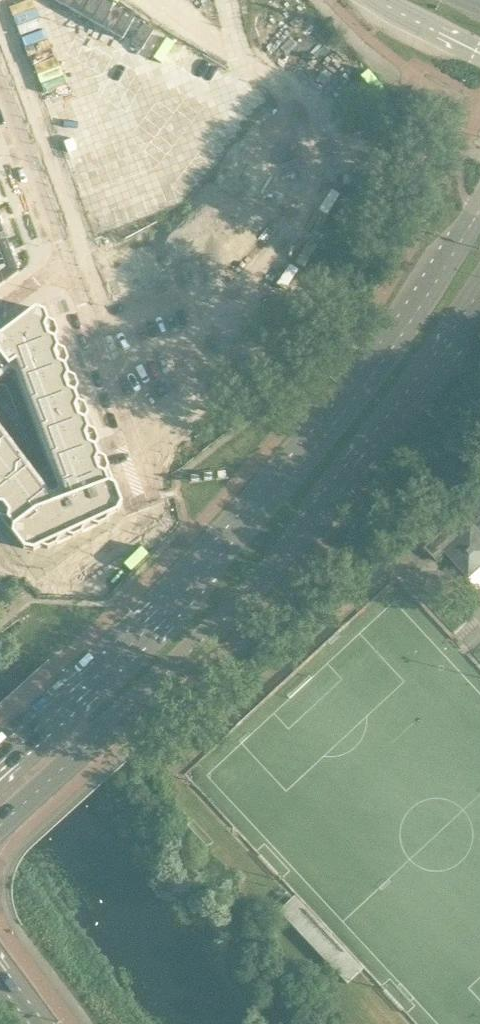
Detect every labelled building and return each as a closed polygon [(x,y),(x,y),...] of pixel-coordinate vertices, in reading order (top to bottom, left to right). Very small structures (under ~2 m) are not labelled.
[(0,245),(0,287),(19,273),(12,256),(15,255),(12,249),(10,250),(7,242),(0,245)] [(44,311),(35,308),(0,335),(0,372),(16,360),(58,473),(42,479),(40,476),(52,472),(52,471),(52,470),(45,473),(33,477),(0,434),(0,516),(24,547),(33,549),(42,545),(48,547),(106,520),(108,515),(117,511),(121,502),(104,457),(98,455),(95,446),(98,439),(94,430),(88,428),(85,419),(88,412),(84,404),(78,401),(75,392),(78,385),(74,376),(68,374),(65,365),(67,358),(64,350),(58,347),(55,338),(57,332),(54,323),(48,320),(44,311)] [(161,381),(151,389),(160,401),(170,392),(161,381)] [(471,505),(422,548),(434,561),(444,551),(468,578),(479,567),(479,515),(471,505)]
